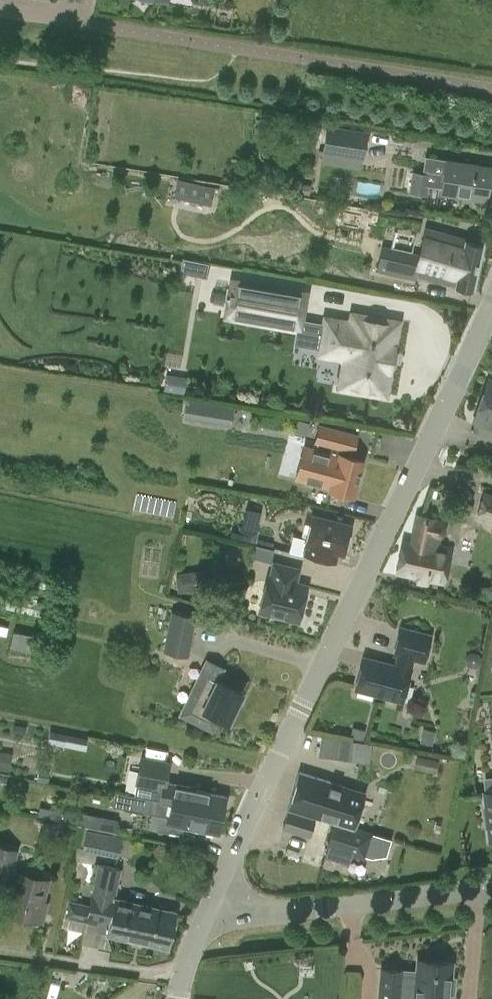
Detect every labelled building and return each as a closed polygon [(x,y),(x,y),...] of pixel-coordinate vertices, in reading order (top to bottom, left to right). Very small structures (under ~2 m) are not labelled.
[(369,130),(326,124),(322,153),(323,153),(322,163),(361,169),(363,159),(364,159),(369,130)] [(425,155),(422,172),(412,170),(409,192),(427,195),(428,185),(441,187),(440,192),(487,199),(491,171),(491,165),(446,158),(446,159),(425,155)] [(175,193),(211,201),(215,184),(178,176),(175,193)] [(310,184),(292,182),(291,190),(298,191),(298,193),(309,194),(310,184)] [(381,246),(376,270),(415,279),(416,275),(455,285),(456,284),(471,288),(482,243),(466,239),(466,237),(425,226),(418,254),(381,246)] [(182,256),(180,270),(206,274),(208,261),(182,256)] [(308,292),(231,279),(225,317),(302,330),(308,292)] [(324,329),(320,351),(346,356),(344,366),(342,367),(340,375),(342,377),(341,385),(357,387),(358,390),(366,391),(368,390),(384,392),(388,369),(389,369),(393,345),(392,345),(397,321),(353,314),(350,333),(324,329)] [(187,377),(166,373),(163,390),(184,393),(187,377)] [(491,427),(491,379),(488,378),(472,420),(491,427)] [(229,424),(233,407),(186,396),(182,413),(229,424)] [(299,417),(296,428),(307,432),(311,420),(299,417)] [(329,487),(329,488),(352,495),(362,458),(349,455),(351,449),(352,449),(356,433),(319,423),(314,439),(315,440),(314,447),(303,444),(295,477),(329,487)] [(483,490),(475,519),(491,524),(491,492),(483,490)] [(415,512),(409,539),(403,537),(396,571),(443,581),(450,548),(439,545),(440,539),(441,538),(444,536),(446,533),(446,531),(446,529),(446,526),(445,524),(443,521),(440,519),(438,518),(438,517),(415,512)] [(305,540),(308,540),(305,553),(335,560),(338,548),(345,549),(351,523),(312,513),(305,540)] [(232,529),(230,536),(255,542),(257,535),(252,528),(249,527),(239,525),(232,529)] [(248,580),(263,582),(270,545),(255,542),(248,580)] [(268,572),(259,609),(298,619),(307,582),(296,579),(299,566),(274,560),(271,573),(268,572)] [(202,569),(175,573),(178,592),(205,588),(202,569)] [(171,610),(163,651),(188,656),(197,615),(171,610)] [(396,656),(394,663),(365,655),(356,687),(402,700),(411,668),(412,668),(414,660),(424,663),(433,633),(400,624),(392,655),(396,656)] [(38,635),(13,631),(10,649),(35,653),(38,635)] [(214,680),(199,673),(178,715),(213,732),(221,716),(229,719),(242,691),(216,678),(214,680)] [(24,733),(26,726),(15,724),(14,731),(24,733)] [(350,735),(362,739),(363,739),(366,730),(364,729),(352,726),(350,735)] [(432,745),(435,730),(423,728),(420,742),(432,745)] [(69,735),(58,732),(56,743),(67,746),(69,735)] [(351,759),(354,740),(323,735),(320,754),(351,759)] [(8,755),(0,753),(0,766),(6,767),(8,755)] [(171,760),(140,755),(135,784),(133,795),(144,797),(144,795),(183,803),(223,811),(226,795),(191,788),(192,784),(167,780),(171,760)] [(426,771),(436,773),(439,761),(428,758),(426,771)] [(299,771),(282,827),(310,836),(316,815),(335,821),(328,845),(366,856),(373,832),(355,826),(366,791),(299,771)] [(484,791),(486,805),(483,806),(485,825),(488,825),(490,840),(491,840),(491,790),(484,791)] [(183,803),(144,795),(144,797),(133,795),(115,791),(113,806),(149,813),(161,815),(158,829),(187,835),(188,826),(219,832),(223,811),(183,803)] [(46,807),(44,816),(57,819),(71,822),(71,821),(72,812),(59,810),(46,807)] [(72,812),(71,821),(98,827),(100,815),(73,810),(72,812)] [(94,863),(96,852),(118,856),(122,836),(87,829),(88,825),(81,823),(74,859),(94,863)] [(13,884),(6,912),(38,920),(48,879),(17,871),(16,872),(13,871),(19,849),(0,844),(0,883),(9,885),(10,883),(13,884)] [(112,911),(111,914),(120,916),(118,923),(126,925),(127,921),(172,931),(176,911),(115,897),(121,868),(98,862),(90,899),(104,902),(102,909),(112,911)] [(111,914),(112,911),(102,909),(104,902),(90,899),(89,904),(68,900),(64,916),(97,924),(96,931),(106,933),(106,934),(168,948),(172,931),(127,921),(126,925),(118,923),(120,916),(111,914)] [(417,976),(414,998),(449,998),(449,993),(454,993),(455,977),(451,977),(452,961),(418,958),(417,976)] [(417,976),(401,975),(401,969),(381,968),(378,998),(414,998),(417,976)]
